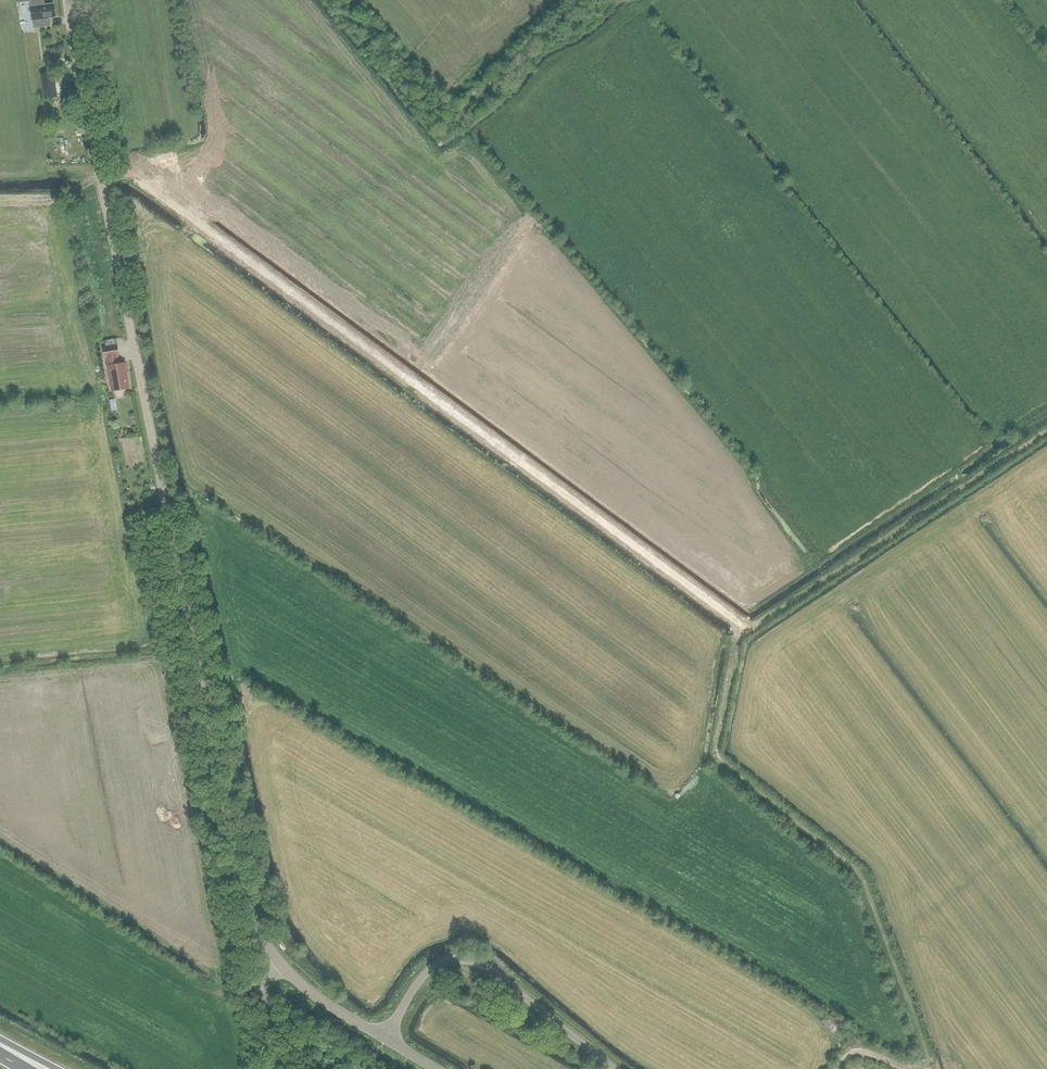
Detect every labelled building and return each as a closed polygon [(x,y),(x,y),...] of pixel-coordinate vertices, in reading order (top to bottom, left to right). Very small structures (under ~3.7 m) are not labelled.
[(45,5),(44,0),(31,0),(30,0),(34,28),(50,25),(49,18),(55,17),(53,4),(45,5)] [(41,73),(43,87),(56,85),(54,72),(41,73)] [(112,391),(128,388),(127,379),(125,363),(118,364),(117,355),(118,355),(116,346),(103,348),(104,357),(106,357),(108,366),(107,366),(108,376),(109,376),(112,391)]
